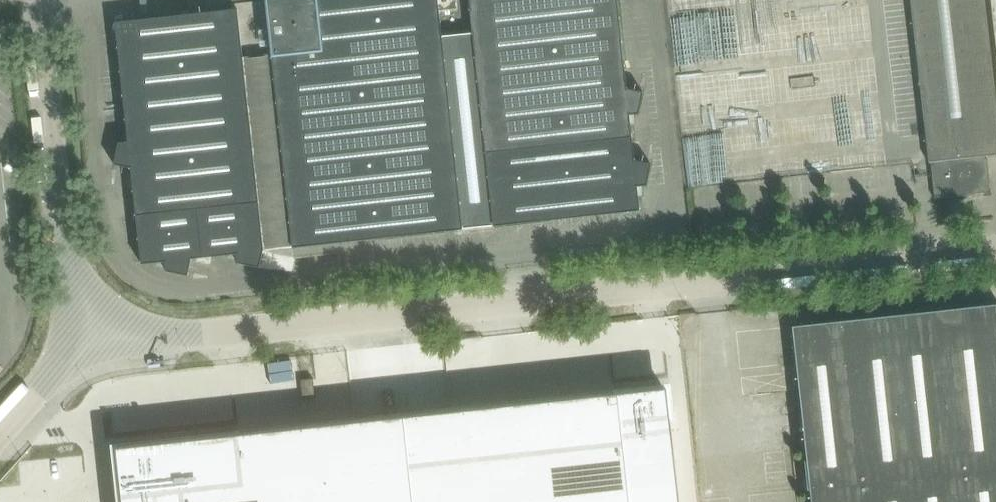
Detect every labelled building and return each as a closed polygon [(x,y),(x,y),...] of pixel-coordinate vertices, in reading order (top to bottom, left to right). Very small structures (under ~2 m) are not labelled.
[(318,1),(318,0),(275,0),(237,4),(237,10),(116,22),(129,142),(119,143),(115,165),(132,168),(142,264),(166,262),(167,271),(189,276),(192,258),(237,254),(238,264),(260,268),(263,251),(640,210),(637,186),(647,185),(651,164),(634,160),(630,115),(639,114),(644,92),(627,89),(617,0),(328,0),(318,1)] [(993,0),(912,0),(929,162),(931,162),(935,199),(991,192),(987,155),(995,154),(995,29),(993,0)] [(792,327),(811,501),(995,501),(995,305),(792,327)] [(303,399),(316,397),(314,378),(301,380),(303,399)] [(118,449),(121,484),(120,484),(121,497),(123,497),(123,501),(679,501),(670,417),(669,413),(668,413),(666,390),(642,392),(642,391),(630,392),(630,393),(618,395),(618,393),(614,394),(454,411),(451,412),(356,422),(353,422),(240,434),(236,435),(225,436),(225,438),(201,440),(201,439),(189,440),(189,441),(165,444),(165,443),(153,444),(153,445),(118,449)]
